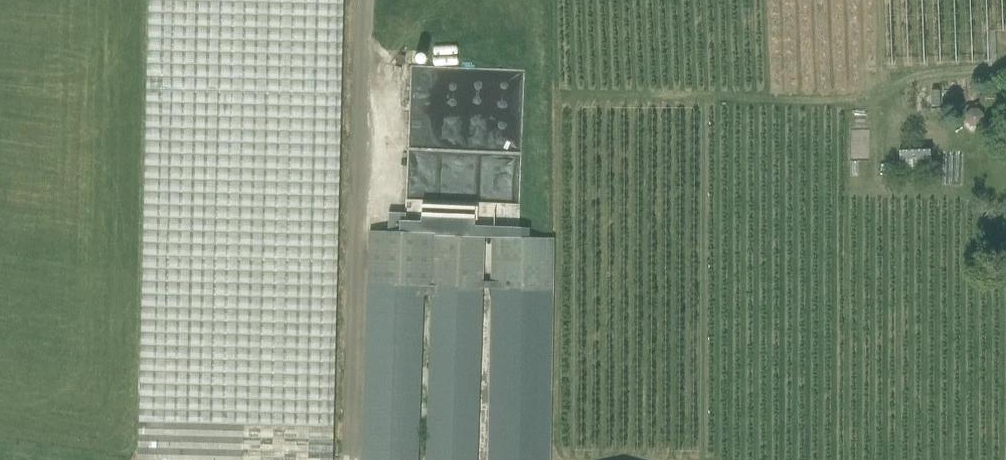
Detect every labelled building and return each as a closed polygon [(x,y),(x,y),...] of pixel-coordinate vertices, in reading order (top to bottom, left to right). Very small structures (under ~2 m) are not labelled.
[(138,459),(332,459),(343,0),(150,0),(138,459)] [(553,237),(530,236),(530,222),(518,222),(518,202),(406,201),(406,211),(388,211),(388,229),(364,229),(361,459),(551,459),(553,237)]
